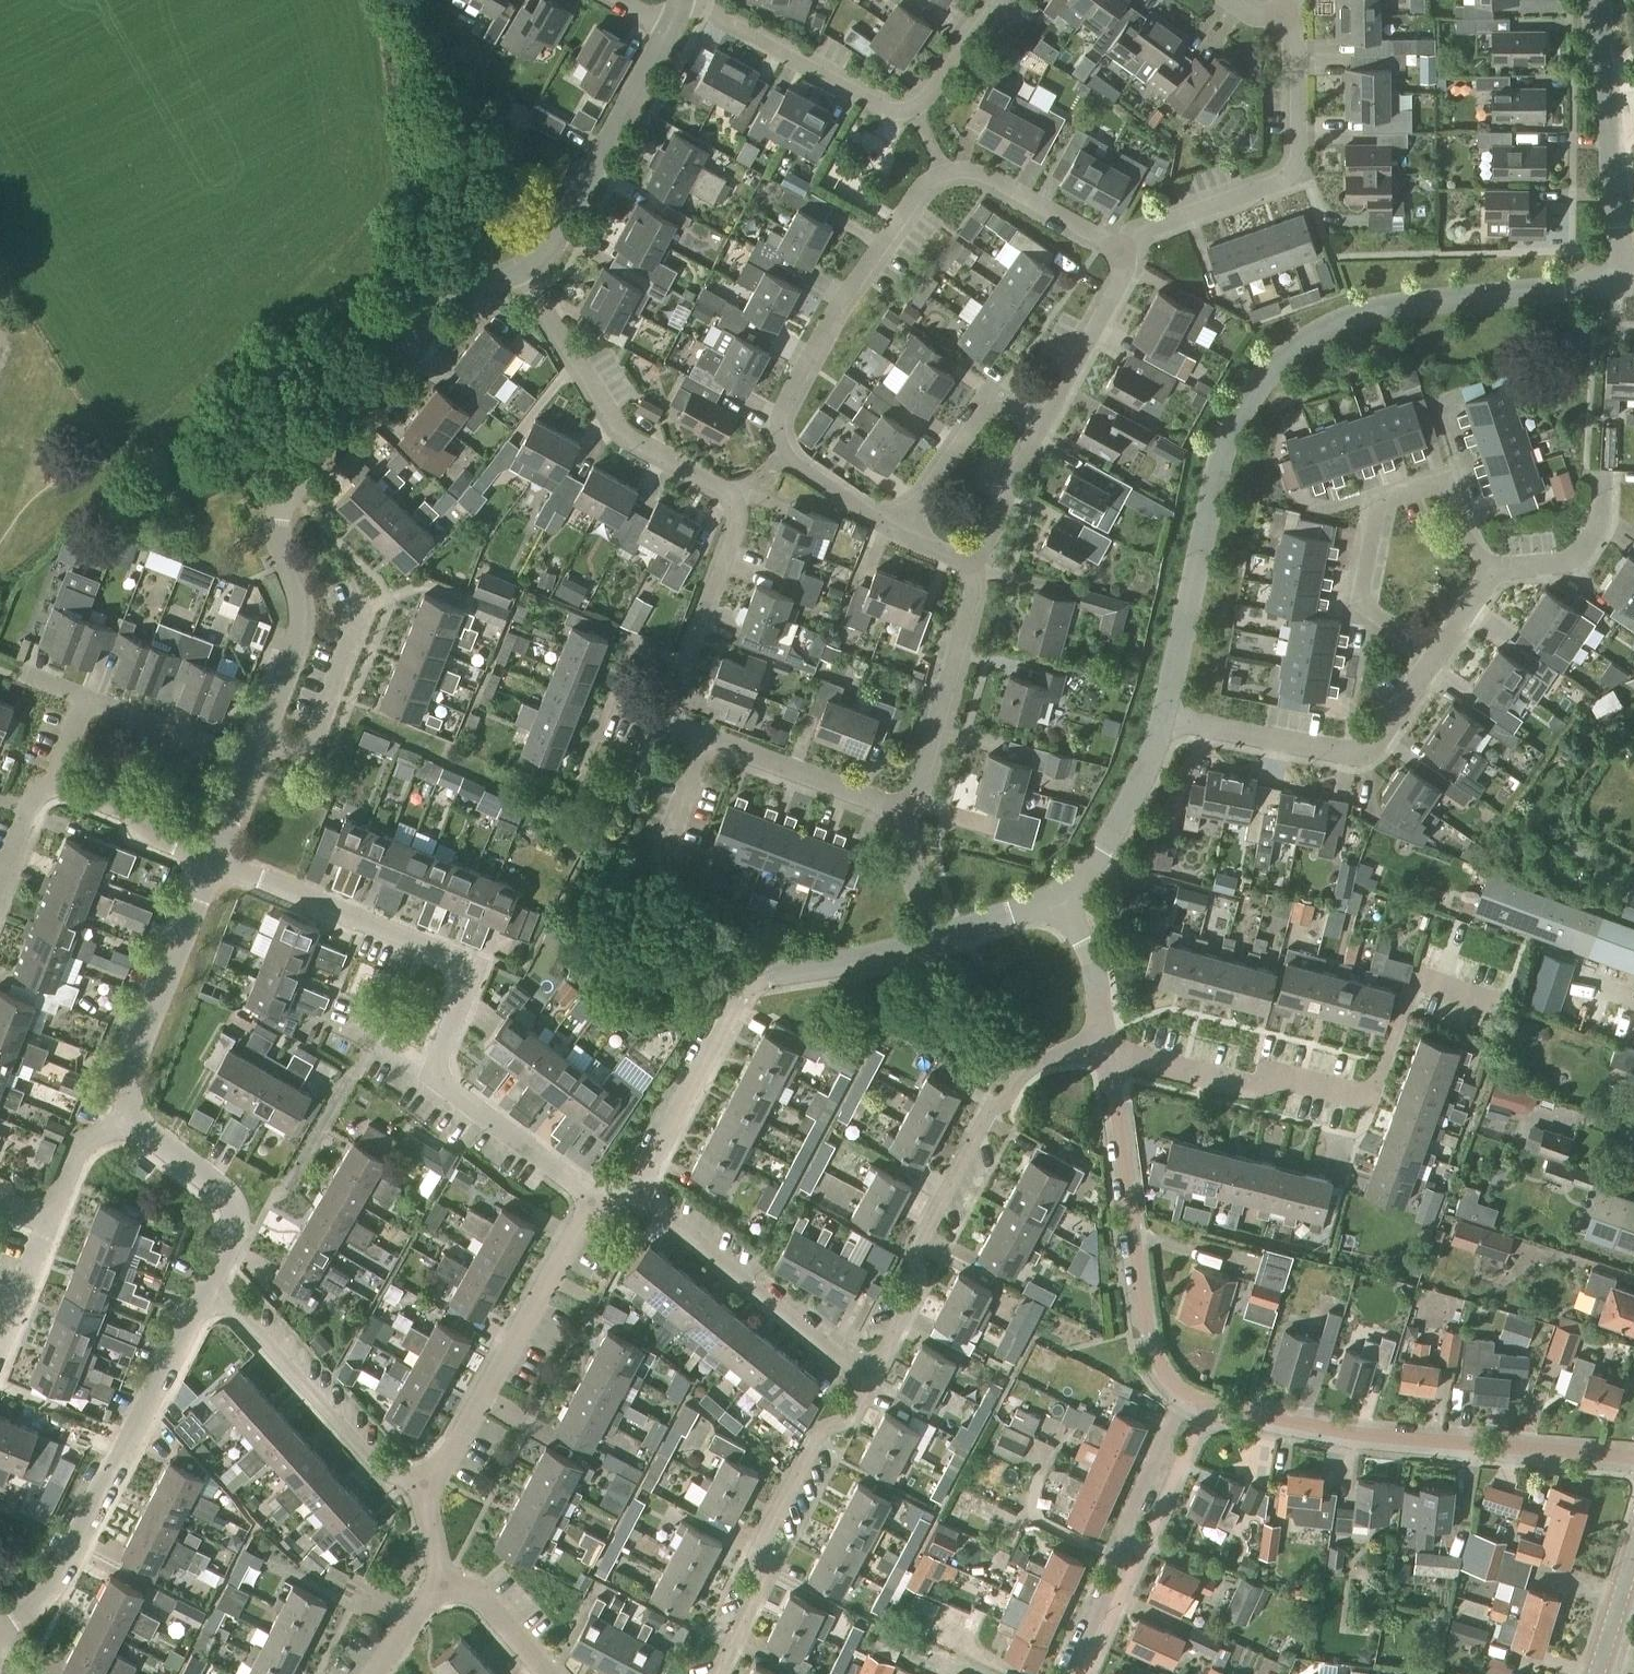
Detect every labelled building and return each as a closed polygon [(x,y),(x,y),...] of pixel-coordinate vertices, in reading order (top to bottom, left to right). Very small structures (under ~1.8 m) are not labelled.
[(496,14),(485,35),(496,41),(517,5),(508,0),(472,0),(496,14)] [(528,21),(517,15),(502,41),(527,56),(531,50),(536,53),(544,39),(553,45),(572,13),(550,0),(540,0),(528,21)] [(771,9),(806,21),(813,0),(774,0),(771,9)] [(897,3),(885,21),(916,44),(917,43),(923,43),(929,35),(925,30),(930,23),(919,15),(925,5),(930,8),(919,0),(893,0),(897,3)] [(1043,11),(1054,19),(1068,0),(1051,0),(1043,11)] [(1097,0),(1070,0),(1087,12),(1088,13),(1097,0)] [(1106,52),(1121,30),(1122,30),(1110,22),(1126,0),(1097,0),(1088,13),(1087,12),(1081,21),(1100,35),(1092,47),(1104,55),(1106,52)] [(1380,16),(1380,4),(1385,4),(1388,0),(1336,0),(1337,16),(1380,16)] [(1475,18),(1493,18),(1493,3),(1519,3),(1519,0),(1475,0),(1476,3),(1465,3),(1465,4),(1455,4),(1455,18),(1465,18),(1475,18)] [(816,11),(811,26),(821,29),(826,15),(816,11)] [(1147,58),(1171,25),(1151,11),(1132,38),(1121,30),(1106,52),(1117,59),(1136,73),(1147,58)] [(1337,40),(1381,40),(1380,16),(1337,16),(1337,40)] [(1476,32),(1493,32),(1493,62),(1545,62),(1544,31),(1510,31),(1510,18),(1493,18),(1475,18),(1465,18),(1465,30),(1476,30),(1476,32)] [(904,63),(916,44),(885,21),(872,40),(867,38),(852,27),(844,39),(859,50),(859,49),(869,56),(877,44),(904,63)] [(1171,25),(1147,58),(1136,73),(1166,95),(1182,73),(1171,66),(1190,39),(1171,25)] [(609,99),(622,76),(609,69),(623,45),(595,28),(578,58),(592,66),(581,83),(609,99)] [(1345,93),(1388,93),(1388,69),(1404,69),(1404,53),(1435,53),(1435,39),(1388,39),(1388,54),(1376,54),(1376,69),(1345,69),(1345,93)] [(717,99),(738,61),(716,49),(703,74),(691,67),(678,92),(690,99),(696,87),(717,99)] [(1218,59),(1216,58),(1209,68),(1196,59),(1185,76),(1168,98),(1193,116),(1204,124),(1209,123),(1217,113),(1216,107),(1215,107),(1239,75),(1231,69),(1230,64),(1223,59),(1218,59)] [(717,99),(738,110),(730,124),(743,131),(756,106),(744,100),(759,72),(738,61),(717,99)] [(1088,74),(1077,66),(1072,72),(1083,80),(1088,74)] [(1545,88),(1510,89),(1510,75),(1476,75),(1476,89),(1493,89),(1493,119),(1545,119),(1545,88)] [(978,136),(1001,149),(1020,115),(1007,107),(1016,90),(993,78),(978,104),(992,111),(978,136)] [(1436,78),(1436,83),(1436,90),(1445,90),(1445,78),(1436,78)] [(1122,92),(1111,84),(1103,95),(1114,102),(1122,92)] [(791,133),(809,100),(788,88),(773,117),(761,110),(756,120),(748,133),(760,141),(764,135),(784,145),(790,133),(791,133)] [(1376,132),(1410,132),(1410,109),(1401,109),(1400,93),(1388,93),(1345,93),(1345,117),(1376,117),(1376,132)] [(791,133),(811,144),(808,149),(820,156),(826,146),(814,139),(829,111),(809,100),(791,133)] [(1020,115),(1001,149),(1024,162),(1027,156),(1041,163),(1051,144),(1066,118),(1043,105),(1042,107),(1029,100),(1020,115)] [(525,121),(558,138),(566,122),(535,104),(525,121)] [(579,104),(570,119),(583,126),(591,125),(598,116),(579,104)] [(1155,128),(1165,114),(1157,108),(1147,122),(1155,128)] [(1104,161),(1112,147),(1077,128),(1064,152),(1074,158),(1061,182),(1063,183),(1061,186),(1063,191),(1078,199),(1083,198),(1084,195),(1085,196),(1104,161)] [(1522,141),(1544,139),(1544,128),(1521,129),(1522,141)] [(1345,175),(1389,175),(1389,147),(1406,147),(1406,132),(1410,132),(1376,132),(1376,145),(1345,145),(1345,175)] [(1459,132),(1459,142),(1468,142),(1468,132),(1459,132)] [(1478,146),(1494,146),(1493,176),(1545,176),(1545,146),(1512,146),(1512,132),(1478,132),(1478,146)] [(661,159),(721,192),(725,183),(727,179),(701,165),(708,151),(675,134),(661,159)] [(1135,160),(1112,147),(1104,161),(1085,196),(1109,209),(1122,184),(1133,190),(1147,167),(1135,160)] [(1158,155),(1145,181),(1152,185),(1163,178),(1170,160),(1158,155)] [(716,200),(721,192),(661,159),(647,185),(681,203),(688,190),(714,204),(716,200)] [(1345,202),(1348,202),(1348,205),(1349,206),(1352,208),(1354,209),(1355,209),(1357,209),(1359,209),(1360,208),(1362,207),(1363,206),(1364,205),(1364,202),(1376,202),(1376,215),(1402,215),(1402,201),(1389,201),(1389,175),(1345,175),(1345,202)] [(793,190),(805,196),(812,183),(800,177),(793,190)] [(725,183),(721,192),(726,195),(731,186),(725,183)] [(822,247),(833,226),(807,212),(813,201),(805,196),(793,190),(787,186),(780,198),(798,208),(787,228),(822,247)] [(1487,219),(1511,219),(1511,235),(1545,235),(1545,204),(1531,204),(1531,189),(1487,189),(1487,219)] [(722,203),(726,195),(721,192),(716,200),(722,203)] [(667,204),(662,214),(639,202),(628,223),(665,243),(676,224),(686,229),(692,218),(667,204)] [(984,223),(992,210),(981,202),(972,214),(984,223)] [(994,211),(986,224),(998,233),(1006,220),(994,211)] [(1278,223),(1293,264),(1317,256),(1302,215),(1278,223)] [(657,259),(665,243),(628,223),(616,245),(620,247),(614,258),(669,287),(678,270),(657,259)] [(1269,272),(1293,264),(1278,223),(1254,231),(1269,272)] [(811,266),(822,247),(787,228),(783,236),(772,229),(766,241),(759,237),(753,249),(780,263),(785,252),(811,266)] [(1054,270),(1047,265),(1052,258),(1050,256),(1053,253),(1018,228),(1009,241),(1022,250),(1010,267),(1041,289),(1054,270)] [(1245,281),(1269,272),(1254,231),(1230,240),(1245,281)] [(964,263),(972,250),(955,238),(947,251),(963,262),(963,263),(964,263)] [(1222,289),(1245,281),(1230,240),(1206,248),(1214,269),(1201,273),(1211,300),(1224,295),(1222,289)] [(774,274),(780,263),(753,249),(736,280),(754,289),(754,290),(788,308),(799,288),(774,274)] [(954,275),(963,263),(963,262),(947,251),(938,263),(954,275)] [(662,300),(669,287),(614,258),(614,259),(632,269),(627,279),(604,266),(593,287),(631,308),(631,309),(639,314),(651,294),(662,300)] [(1029,307),(1041,289),(1010,267),(997,286),(1029,307)] [(921,288),(930,294),(939,281),(930,275),(921,288)] [(1016,326),(1029,307),(997,286),(985,304),(1016,326)] [(1292,308),(1321,297),(1318,286),(1288,297),(1292,308)] [(620,330),(631,309),(631,308),(593,287),(581,309),(604,321),(598,332),(623,346),(629,335),(620,330)] [(747,324),(752,314),(778,328),(788,308),(754,290),(743,309),(704,288),(698,299),(723,313),(724,312),(747,324)] [(921,306),(930,294),(921,288),(913,300),(921,306)] [(1159,291),(1146,313),(1181,332),(1181,333),(1195,341),(1202,327),(1214,306),(1188,292),(1182,303),(1159,291)] [(1253,321),(1282,311),(1278,301),(1249,311),(1253,321)] [(714,312),(699,303),(693,315),(708,323),(714,312)] [(907,303),(899,315),(902,317),(912,324),(920,312),(907,303)] [(1003,344),(1016,326),(985,304),(972,322),(1003,344)] [(736,334),(726,353),(759,371),(770,351),(745,337),(750,327),(746,325),(747,324),(724,312),(723,313),(717,324),(736,334)] [(1173,346),(1181,333),(1181,332),(1146,313),(1133,337),(1149,345),(1143,357),(1176,375),(1187,354),(1173,346)] [(990,363),(1003,344),(972,322),(959,341),(990,363)] [(518,333),(509,344),(486,326),(471,345),(501,369),(516,351),(530,362),(539,349),(518,333)] [(894,363),(910,373),(942,395),(955,377),(944,369),(951,359),(912,332),(905,343),(907,345),(894,363)] [(501,369),(471,345),(456,364),(479,382),(470,394),(491,411),(500,399),(495,394),(509,376),(501,369)] [(726,353),(722,360),(703,350),(690,375),(717,389),(723,378),(748,392),(759,371),(726,353)] [(1619,397),(1633,398),(1633,354),(1621,353),(1621,355),(1607,354),(1603,412),(1617,413),(1619,397)] [(1151,364),(1143,378),(1119,365),(1106,389),(1140,407),(1148,393),(1163,401),(1176,377),(1151,364)] [(846,373),(839,382),(851,391),(857,381),(846,373)] [(929,414),(942,395),(910,373),(897,392),(879,380),(872,391),(897,408),(904,397),(929,414)] [(716,389),(717,389),(690,375),(687,374),(681,386),(670,407),(682,413),(679,418),(722,441),(737,415),(715,403),(722,392),(716,389)] [(461,389),(453,398),(438,387),(421,409),(452,432),(462,420),(475,430),(490,410),(491,411),(470,394),(469,395),(461,389)] [(1475,427),(1517,413),(1508,387),(1466,401),(1470,412),(1457,416),(1461,427),(1473,422),(1475,427)] [(1197,390),(1190,402),(1200,408),(1207,396),(1197,390)] [(872,391),(852,420),(870,432),(902,454),(915,435),(890,417),(897,408),(872,391)] [(637,410),(657,422),(664,410),(643,398),(637,410)] [(1387,410),(1401,452),(1411,449),(1415,460),(1425,457),(1421,445),(1426,444),(1412,401),(1387,410)] [(443,445),(452,432),(421,409),(406,429),(420,440),(411,451),(440,474),(455,455),(443,445)] [(1391,455),(1401,452),(1387,410),(1362,418),(1376,460),(1381,459),(1385,470),(1395,467),(1391,455)] [(1093,413),(1079,439),(1113,457),(1123,438),(1127,432),(1144,441),(1152,445),(1158,433),(1151,429),(1123,414),(1117,426),(1094,413),(1093,413)] [(1483,452),(1525,438),(1517,413),(1475,427),(1476,431),(1464,435),(1467,446),(1480,442),(1483,452)] [(520,447),(509,466),(509,467),(520,472),(531,479),(540,463),(540,464),(559,429),(538,418),(521,448),(520,447)] [(1372,462),(1376,460),(1362,418),(1337,426),(1351,468),(1361,465),(1365,477),(1375,473),(1372,462)] [(810,423),(800,438),(812,446),(822,432),(810,423)] [(1606,425),(1604,464),(1615,465),(1615,456),(1616,426),(1606,425)] [(1342,472),(1351,468),(1337,426),(1312,434),(1326,477),(1331,475),(1335,487),(1345,484),(1342,472)] [(540,464),(551,470),(542,485),(553,491),(561,475),(562,476),(581,441),(559,429),(540,464)] [(870,432),(865,438),(855,431),(847,442),(840,437),(832,448),(864,469),(871,460),(889,472),(902,454),(870,432)] [(1322,478),(1326,477),(1312,434),(1287,443),(1301,485),(1312,481),(1316,493),(1326,490),(1322,478)] [(1160,436),(1154,449),(1177,461),(1184,449),(1160,436)] [(1491,477),(1533,463),(1525,438),(1483,452),(1486,461),(1473,466),(1477,476),(1490,472),(1491,477)] [(1120,509),(1133,485),(1086,460),(1079,473),(1073,470),(1059,495),(1073,502),(1069,510),(1104,529),(1116,507),(1120,509)] [(500,471),(489,463),(472,484),(483,493),(500,471)] [(1533,463),(1491,477),(1492,481),(1480,485),(1484,496),(1496,492),(1499,502),(1542,488),(1533,463)] [(597,512),(617,477),(595,464),(585,482),(574,477),(570,484),(559,504),(556,509),(556,510),(567,516),(575,500),(597,512)] [(398,473),(391,467),(377,482),(366,472),(338,502),(355,519),(384,489),(398,473)] [(1567,471),(1549,477),(1556,499),(1574,493),(1567,471)] [(372,535),(401,505),(391,496),(406,481),(398,473),(384,489),(355,519),(372,535)] [(457,476),(448,486),(458,495),(467,484),(457,476)] [(621,545),(639,512),(628,506),(638,489),(617,477),(597,512),(618,524),(609,539),(621,545)] [(559,504),(557,503),(547,498),(534,522),(546,528),(556,510),(556,509),(559,504)] [(432,506),(425,499),(415,510),(422,517),(432,506)] [(659,551),(681,513),(660,501),(650,518),(639,512),(621,545),(635,553),(641,541),(658,551),(659,551)] [(776,539),(811,552),(819,532),(831,537),(837,521),(810,511),(789,504),(784,519),(783,518),(782,521),(774,522),(771,532),(776,537),(776,539)] [(389,551),(418,521),(401,505),(372,535),(389,551)] [(699,554),(689,549),(702,525),(681,513),(659,551),(658,551),(647,570),(660,576),(658,579),(679,591),(685,580),(699,554)] [(1279,558),(1323,566),(1325,556),(1337,558),(1339,547),(1327,545),(1328,540),(1321,539),(1325,523),(1298,518),(1295,534),(1284,532),(1279,558)] [(418,521),(389,551),(407,568),(435,538),(418,521)] [(855,525),(851,535),(864,540),(868,530),(869,528),(855,523),(855,525)] [(1112,538),(1084,523),(1076,537),(1054,526),(1041,551),(1074,568),(1082,553),(1098,562),(1112,538)] [(139,544),(134,542),(121,538),(112,563),(130,569),(139,544)] [(804,572),(811,552),(776,539),(767,561),(789,569),(785,580),(819,593),(824,580),(804,572)] [(83,550),(63,542),(58,557),(77,564),(83,550)] [(1628,554),(1626,556),(1623,554),(1614,568),(1617,570),(1616,572),(1633,585),(1633,558),(1628,554)] [(1321,576),(1323,566),(1279,558),(1274,584),(1318,592),(1319,587),(1331,589),(1333,578),(1321,576)] [(177,576),(177,578),(190,582),(195,568),(183,563),(177,576)] [(87,618),(101,581),(68,568),(53,605),(46,623),(39,645),(49,648),(49,650),(70,658),(86,618),(87,618)] [(507,607),(517,582),(482,569),(473,593),(481,597),(507,607)] [(542,569),(537,585),(553,589),(557,573),(542,569)] [(888,616),(902,579),(877,570),(870,587),(858,582),(843,622),(865,630),(873,610),(888,616)] [(1616,572),(1602,592),(1633,613),(1633,585),(1616,572)] [(585,590),(561,578),(555,590),(578,603),(585,590)] [(888,616),(902,621),(895,642),(917,650),(932,610),(920,606),(927,588),(902,579),(888,616)] [(814,607),(819,593),(785,580),(781,591),(759,583),(751,604),(787,617),(793,599),(814,607)] [(1317,596),(1318,592),(1274,584),(1269,610),(1295,615),(1313,618),(1313,617),(1315,607),(1327,609),(1329,599),(1317,596)] [(827,596),(840,602),(841,601),(844,590),(831,585),(827,596)] [(1099,627),(1116,632),(1122,634),(1130,601),(1083,588),(1078,606),(1103,613),(1099,627)] [(1534,609),(1583,642),(1604,610),(1580,594),(1571,606),(1547,590),(1534,609)] [(1059,652),(1073,601),(1039,591),(1030,623),(1025,621),(1020,641),(1059,652)] [(455,632),(475,639),(479,631),(459,623),(464,609),(426,593),(417,616),(455,632)] [(620,625),(638,632),(653,602),(636,593),(620,625)] [(507,607),(481,597),(474,615),(504,627),(511,608),(507,607)] [(523,623),(529,607),(519,603),(513,618),(523,623)] [(740,606),(736,618),(738,623),(741,624),(743,625),(765,633),(758,650),(777,657),(777,659),(791,664),(802,668),(805,661),(805,659),(795,651),(791,644),(799,623),(786,619),(787,617),(751,604),(750,606),(745,604),(740,606)] [(1562,673),(1583,642),(1534,609),(1521,628),(1545,645),(1537,656),(1532,652),(1531,653),(1556,670),(1562,673)] [(573,626),(565,646),(600,660),(608,639),(588,630),(593,619),(570,610),(565,622),(573,626)] [(262,649),(272,623),(261,620),(238,611),(228,635),(251,644),(262,649)] [(1313,617),(1313,618),(1295,615),(1290,640),(1334,649),(1335,643),(1347,645),(1349,635),(1337,632),(1339,622),(1313,617)] [(475,639),(455,632),(417,616),(408,638),(446,653),(451,641),(472,650),(475,639)] [(135,683),(151,643),(132,635),(137,622),(123,617),(119,630),(118,630),(111,648),(122,652),(113,675),(135,683)] [(118,630),(87,618),(86,618),(70,658),(92,667),(100,644),(111,648),(118,630)] [(176,673),(192,634),(160,621),(151,643),(135,683),(156,692),(165,669),(176,673)] [(551,639),(554,630),(536,623),(532,632),(551,639)] [(519,651),(525,636),(518,634),(508,630),(502,645),(512,649),(513,648),(519,651)] [(200,708),(216,667),(206,664),(214,642),(192,634),(176,673),(187,678),(179,700),(200,708)] [(437,675),(446,653),(408,638),(399,659),(437,675)] [(1333,652),(1334,649),(1290,640),(1286,666),(1329,674),(1331,663),(1343,666),(1345,655),(1333,652)] [(512,649),(502,645),(496,660),(506,664),(512,649)] [(591,681),(600,660),(565,646),(556,666),(591,681)] [(1556,670),(1531,653),(1523,665),(1499,649),(1486,668),(1518,689),(1535,701),(1556,670)] [(714,673),(717,674),(716,677),(756,692),(768,659),(751,653),(747,664),(724,656),(723,657),(720,656),(716,658),(712,669),(714,673)] [(429,697),(437,675),(399,659),(390,681),(429,697)] [(788,674),(791,664),(777,659),(773,669),(788,674)] [(583,701),(591,681),(556,666),(548,687),(583,701)] [(1038,666),(1034,681),(1011,674),(1001,710),(1049,723),(1054,700),(1059,701),(1067,674),(1038,666)] [(1327,683),(1329,674),(1286,666),(1281,693),(1324,701),(1325,694),(1337,696),(1339,686),(1327,683)] [(216,667),(200,708),(202,709),(200,713),(202,717),(214,722),(218,720),(219,716),(221,716),(230,694),(241,699),(248,680),(216,667)] [(914,668),(912,675),(922,679),(925,671),(914,668)] [(1506,708),(1518,689),(1486,668),(1473,687),(1480,692),(1472,704),(1496,720),(1514,733),(1523,719),(1506,708)] [(458,683),(461,674),(447,669),(444,678),(458,683)] [(496,690),(502,676),(491,671),(485,686),(496,690)] [(751,706),(756,692),(716,677),(708,697),(724,703),(719,715),(753,727),(759,713),(754,707),(751,706)] [(458,683),(444,678),(440,688),(454,693),(458,683)] [(841,742),(855,705),(840,699),(844,686),(822,678),(810,712),(822,717),(816,733),(841,742)] [(419,719),(429,697),(390,681),(381,703),(419,719)] [(496,690),(485,686),(479,701),(490,705),(496,690)] [(575,722),(583,701),(548,687),(540,708),(575,722)] [(1600,721),(1624,706),(1613,690),(1590,704),(1600,721)] [(855,705),(841,742),(866,751),(872,736),(883,740),(896,706),(874,697),(869,710),(855,705)] [(5,730),(16,734),(21,720),(11,716),(14,707),(0,701),(0,743),(5,730)] [(1472,749),(1486,727),(1454,706),(1440,727),(1472,749)] [(567,743),(575,722),(540,708),(531,728),(567,743)] [(475,731),(476,729),(481,715),(478,714),(471,712),(465,727),(475,731)] [(440,728),(443,719),(429,713),(426,723),(440,728)] [(1519,736),(1514,733),(1496,720),(1488,731),(1512,747),(1519,736)] [(1489,761),(1472,749),(1440,727),(1426,748),(1461,772),(1455,781),(1478,797),(1486,786),(1476,779),(1489,761)] [(558,764),(567,743),(531,728),(523,750),(558,764)] [(983,776),(1024,788),(1030,766),(1065,777),(1066,775),(1073,777),(1078,759),(1024,744),(1020,761),(989,752),(983,776)] [(418,767),(422,756),(422,754),(401,747),(396,760),(418,767)] [(443,767),(443,766),(423,757),(415,774),(435,783),(436,781),(443,767)] [(459,791),(465,776),(443,767),(436,781),(459,791)] [(1390,783),(1427,808),(1441,789),(1412,769),(1409,773),(1404,770),(1398,771),(1390,783)] [(1226,817),(1233,775),(1209,770),(1207,785),(1192,782),(1187,812),(1183,827),(1198,830),(1201,815),(1201,813),(1226,817)] [(1259,840),(1270,786),(1257,784),(1258,780),(1233,775),(1226,817),(1248,822),(1245,838),(1259,840)] [(486,785),(476,781),(465,776),(459,791),(478,800),(483,788),(484,785),(486,786),(486,785)] [(983,776),(976,799),(993,804),(992,809),(1000,812),(1005,813),(998,837),(1020,843),(1031,846),(1039,817),(1034,815),(1017,811),(1024,788),(983,776)] [(1464,805),(1472,794),(1450,779),(1442,790),(1464,805)] [(1377,820),(1374,827),(1422,845),(1424,838),(1428,833),(1429,831),(1440,817),(1427,808),(1390,783),(1381,795),(1382,801),(1388,804),(1377,820)] [(1298,840),(1305,798),(1281,793),(1282,788),(1270,786),(1259,840),(1255,864),(1269,867),(1274,835),(1298,840)] [(483,788),(478,800),(475,806),(498,816),(500,811),(506,798),(483,788)] [(740,855),(755,812),(745,809),(749,799),(738,795),(735,805),(730,803),(714,846),(740,855)] [(520,819),(526,806),(506,797),(506,798),(500,811),(520,819)] [(1057,817),(1062,800),(1051,797),(1047,814),(1057,817)] [(1327,818),(1330,803),(1305,798),(1298,840),(1321,844),(1319,854),(1334,857),(1341,821),(1327,818)] [(764,864),(780,821),(775,820),(778,810),(768,806),(764,816),(755,812),(740,855),(764,864)] [(789,873),(804,831),(794,827),(798,818),(787,814),(784,823),(780,821),(764,864),(789,873)] [(368,826),(347,817),(341,832),(326,826),(317,850),(332,856),(332,855),(343,859),(332,887),(343,891),(368,826)] [(813,882),(829,840),(824,838),(828,829),(817,825),(813,834),(804,831),(789,873),(813,882)] [(375,872),(390,835),(368,826),(343,891),(353,895),(364,868),(375,872)] [(829,840),(813,882),(839,891),(842,883),(854,887),(864,861),(852,856),(854,849),(843,845),(847,836),(836,832),(833,841),(829,840)] [(386,908),(412,843),(390,835),(375,872),(386,876),(375,904),(386,908)] [(57,861),(99,877),(104,866),(128,875),(136,853),(93,836),(89,847),(66,838),(57,861)] [(1589,858),(1595,842),(1577,836),(1571,851),(1589,858)] [(1147,865),(1167,869),(1171,869),(1174,855),(1168,854),(1170,842),(1152,839),(1147,865)] [(418,889),(434,852),(412,843),(386,908),(396,912),(407,885),(418,889)] [(428,925),(454,860),(434,852),(418,889),(429,894),(418,921),(428,925)] [(460,906),(476,869),(454,860),(428,925),(438,930),(450,902),(460,906)] [(1341,860),(1335,890),(1334,892),(1349,895),(1351,895),(1353,884),(1357,863),(1341,860)] [(94,890),(99,877),(57,861),(49,883),(91,899),(111,907),(148,921),(152,912),(114,897),(114,898),(94,890)] [(1374,887),(1377,880),(1369,878),(1373,867),(1360,862),(1354,880),(1374,887)] [(471,943),(497,878),(476,869),(460,906),(472,911),(461,939),(471,943)] [(1218,876),(1214,890),(1233,895),(1237,880),(1218,876)] [(1573,948),(1587,911),(1491,876),(1478,913),(1573,948)] [(497,878),(471,943),(481,947),(492,919),(503,923),(500,930),(518,938),(518,937),(528,941),(540,912),(529,908),(513,902),(519,886),(497,878)] [(93,912),(107,917),(111,907),(91,899),(49,883),(40,905),(82,921),(87,909),(93,912)] [(1351,895),(1349,895),(1346,907),(1358,910),(1364,887),(1353,884),(1351,895)] [(1205,911),(1209,894),(1178,885),(1174,903),(1205,911)] [(1622,914),(1633,919),(1633,891),(1631,890),(1622,914)] [(650,907),(653,901),(642,897),(640,903),(650,907)] [(1295,900),(1292,910),(1289,920),(1310,926),(1315,906),(1295,900)] [(77,935),(82,921),(40,905),(32,927),(74,943),(93,951),(97,943),(77,935)] [(1342,923),(1345,912),(1331,909),(1328,920),(1342,923)] [(1587,911),(1573,948),(1633,970),(1633,928),(1587,911)] [(338,961),(344,963),(348,952),(342,951),(315,940),(320,928),(283,912),(274,934),(311,950),(338,961)] [(93,951),(74,943),(32,927),(23,949),(65,965),(69,954),(89,961),(93,951)] [(128,939),(140,944),(144,932),(133,928),(128,939)] [(1195,949),(1198,937),(1189,933),(1186,946),(1179,944),(1182,932),(1170,929),(1167,941),(1172,942),(1162,981),(1188,988),(1199,950),(1195,949)] [(338,961),(311,950),(274,934),(265,956),(302,971),(307,961),(333,972),(339,973),(344,963),(338,961)] [(1208,939),(1202,938),(1198,937),(1195,949),(1199,950),(1188,988),(1214,995),(1224,957),(1221,956),(1205,951),(1208,939)] [(1250,964),(1247,963),(1231,959),(1234,946),(1224,944),(1221,956),(1224,957),(1214,995),(1239,1002),(1250,964)] [(1314,967),(1311,966),(1297,962),(1300,950),(1288,947),(1283,963),(1288,964),(1278,1000),(1303,1007),(1314,967)] [(114,948),(111,958),(131,965),(134,956),(114,948)] [(79,987),(60,979),(65,965),(23,949),(14,972),(29,977),(25,986),(24,987),(60,1001),(60,1002),(71,1007),(76,996),(79,987)] [(1363,980),(1352,1021),(1382,1029),(1394,989),(1375,984),(1378,972),(1409,980),(1414,963),(1388,956),(1389,952),(1375,949),(1370,969),(1366,968),(1363,980)] [(1265,1009),(1276,971),(1257,966),(1260,953),(1250,951),(1247,963),(1250,964),(1239,1002),(1265,1009)] [(1339,974),(1335,973),(1323,969),(1326,958),(1314,954),(1311,966),(1314,967),(1303,1007),(1327,1014),(1339,974)] [(302,971),(265,956),(256,976),(294,992),(320,1003),(326,1005),(330,997),(298,983),(302,971)] [(111,958),(107,968),(127,976),(131,965),(111,958)] [(1363,980),(1349,976),(1352,965),(1339,961),(1335,973),(1339,974),(1327,1014),(1352,1021),(1363,980)] [(320,1003),(294,992),(256,976),(247,998),(266,1005),(261,1017),(292,1035),(298,1019),(285,1013),(289,1004),(315,1014),(320,1003)] [(566,1005),(579,989),(566,979),(554,995),(566,1005)] [(60,1002),(60,1001),(24,987),(25,986),(13,982),(9,993),(0,989),(0,1016),(26,1026),(35,1004),(56,1012),(60,1002)] [(505,1058),(528,1026),(515,1016),(531,995),(516,983),(497,1008),(508,1015),(486,1044),(496,1051),(477,1076),(486,1082),(483,1087),(487,1082),(505,1058)] [(202,990),(200,995),(221,1004),(223,999),(202,990)] [(1620,1004),(1610,1034),(1625,1040),(1625,1041),(1633,1044),(1633,1009),(1620,1004)] [(26,1026),(0,1016),(0,1041),(45,1059),(49,1049),(42,1047),(21,1039),(26,1026)] [(230,1093),(268,1028),(258,1022),(254,1029),(241,1054),(231,1048),(236,1038),(222,1031),(204,1062),(217,1069),(210,1082),(230,1093)] [(523,1072),(547,1041),(528,1026),(505,1058),(487,1082),(483,1087),(480,1090),(490,1097),(514,1065),(523,1072)] [(251,1105),(278,1058),(267,1052),(278,1034),(268,1028),(230,1093),(251,1105)] [(766,1031),(754,1055),(794,1076),(798,1067),(791,1063),(799,1048),(817,1057),(820,1052),(771,1028),(768,1032),(766,1031)] [(1450,1072),(1455,1058),(1468,1063),(1472,1052),(1457,1046),(1456,1049),(1420,1037),(1411,1063),(1448,1076),(1449,1073),(1450,1072)] [(9,1070),(19,1074),(23,1061),(35,1065),(42,1068),(45,1059),(0,1041),(0,1066),(9,1070)] [(541,1086),(565,1054),(547,1041),(523,1072),(533,1080),(514,1104),(509,1110),(518,1117),(524,1109),(541,1086)] [(1617,1042),(1610,1063),(1633,1071),(1633,1047),(1617,1042)] [(270,1116),(308,1051),(298,1045),(288,1064),(278,1058),(251,1105),(270,1116)] [(862,1070),(873,1076),(885,1053),(874,1047),(862,1070)] [(308,1051),(270,1116),(291,1128),(299,1113),(312,1121),(323,1102),(310,1095),(311,1093),(300,1087),(314,1063),(318,1057),(308,1051)] [(559,1100),(584,1068),(565,1054),(541,1086),(524,1109),(518,1117),(527,1124),(532,1118),(551,1093),(559,1100)] [(788,1086),(794,1076),(754,1055),(741,1078),(774,1095),(781,1082),(788,1086)] [(856,1063),(844,1056),(837,1068),(850,1075),(856,1063)] [(1463,1077),(1450,1072),(1449,1073),(1448,1076),(1411,1063),(1402,1088),(1439,1101),(1441,1098),(1446,1084),(1459,1089),(1463,1077)] [(9,1070),(0,1066),(0,1092),(1,1092),(21,1100),(25,1091),(4,1083),(9,1070)] [(578,1114),(602,1082),(584,1068),(559,1100),(570,1108),(551,1132),(560,1138),(560,1137),(561,1137),(578,1114)] [(603,1082),(602,1082),(578,1114),(561,1137),(560,1137),(561,1138),(555,1145),(565,1152),(587,1122),(597,1130),(603,1121),(617,1131),(644,1091),(614,1068),(603,1082)] [(860,1100),(873,1076),(862,1070),(849,1094),(860,1100)] [(829,1094),(839,1099),(851,1077),(841,1071),(829,1094)] [(948,1117),(961,1093),(928,1075),(916,1098),(915,1099),(948,1117)] [(80,1098),(85,1086),(66,1078),(62,1090),(80,1098)] [(762,1118),(774,1095),(741,1078),(729,1101),(762,1118)] [(1496,1085),(1491,1101),(1513,1108),(1518,1092),(1496,1085)] [(839,1099),(829,1094),(818,1088),(806,1111),(827,1123),(839,1099)] [(1454,1103),(1441,1098),(1439,1101),(1402,1088),(1393,1114),(1430,1127),(1432,1124),(1437,1109),(1450,1114),(1454,1103)] [(1,1092),(0,1092),(0,1103),(17,1110),(21,1100),(1,1092)] [(847,1124),(860,1100),(849,1094),(837,1118),(847,1124)] [(915,1099),(916,1098),(907,1095),(902,1105),(910,1108),(902,1123),(935,1140),(948,1117),(915,1099)] [(1547,1098),(1544,1110),(1566,1115),(1569,1103),(1547,1098)] [(750,1141),(762,1118),(729,1101),(718,1124),(750,1141)] [(1497,1118),(1501,1105),(1490,1102),(1486,1115),(1497,1118)] [(197,1108),(190,1121),(207,1131),(215,1117),(197,1108)] [(815,1146),(827,1123),(806,1111),(798,1127),(808,1132),(804,1140),(815,1146)] [(1445,1128),(1432,1124),(1430,1127),(1393,1114),(1384,1139),(1421,1152),(1422,1149),(1423,1149),(1427,1135),(1441,1140),(1440,1142),(1455,1147),(1458,1137),(1444,1131),(1445,1128)] [(236,1131),(242,1121),(232,1115),(219,1136),(230,1142),(236,1131)] [(236,1131),(230,1142),(240,1147),(252,1126),(242,1121),(236,1131)] [(341,1163),(397,1195),(402,1186),(377,1172),(386,1158),(387,1159),(398,1140),(369,1123),(358,1142),(354,1140),(341,1163)] [(923,1162),(935,1140),(902,1123),(895,1136),(887,1132),(882,1142),(890,1145),(889,1146),(923,1164),(924,1163),(923,1162)] [(738,1164),(750,1141),(718,1124),(705,1147),(738,1164)] [(1544,1129),(1531,1124),(1524,1148),(1564,1162),(1573,1136),(1544,1127),(1544,1129)] [(426,1164),(435,1148),(411,1133),(402,1150),(426,1164)] [(1436,1154),(1423,1149),(1422,1149),(1421,1152),(1384,1139),(1375,1165),(1412,1178),(1414,1175),(1419,1160),(1432,1165),(1436,1154)] [(815,1146),(804,1140),(792,1163),(803,1168),(815,1146)] [(825,1140),(813,1162),(824,1168),(836,1146),(825,1140)] [(1190,1185),(1200,1147),(1173,1140),(1168,1162),(1154,1158),(1148,1181),(1180,1188),(1178,1195),(1190,1198),(1193,1186),(1190,1185)] [(745,1167),(738,1164),(705,1147),(693,1171),(726,1188),(733,1173),(740,1177),(745,1167)] [(1217,1192),(1226,1153),(1200,1147),(1190,1185),(1193,1186),(1207,1189),(1204,1202),(1216,1205),(1219,1192),(1217,1192)] [(1243,1198),(1252,1160),(1226,1153),(1217,1192),(1219,1192),(1234,1196),(1231,1209),(1242,1212),(1245,1199),(1243,1198)] [(1054,1198),(1061,1184),(1073,1191),(1084,1171),(1070,1164),(1055,1156),(1050,1167),(1031,1157),(1018,1182),(1053,1200),(1054,1198)] [(1495,1158),(1491,1171),(1498,1174),(1506,1170),(1508,1162),(1495,1158)] [(1548,1158),(1542,1176),(1569,1185),(1571,1181),(1575,1168),(1548,1158)] [(866,1191),(898,1209),(910,1186),(911,1186),(894,1176),(899,1166),(888,1160),(883,1170),(878,1167),(877,1168),(878,1169),(876,1171),(870,1168),(863,1179),(870,1183),(866,1191)] [(1269,1205),(1279,1166),(1252,1160),(1243,1198),(1245,1199),(1260,1203),(1257,1215),(1269,1219),(1272,1206),(1269,1205)] [(800,1187),(810,1192),(819,1178),(824,1168),(813,1162),(800,1187)] [(391,1205),(397,1195),(341,1163),(328,1185),(359,1203),(367,1190),(391,1205)] [(803,1168),(792,1163),(780,1186),(791,1192),(803,1168)] [(1427,1179),(1414,1175),(1412,1178),(1375,1165),(1366,1191),(1403,1204),(1410,1186),(1423,1190),(1427,1179)] [(1295,1211),(1305,1173),(1279,1166),(1269,1205),(1272,1206),(1286,1209),(1283,1222),(1295,1225),(1298,1212),(1295,1211)] [(458,1169),(451,1181),(467,1191),(474,1178),(458,1169)] [(1305,1173),(1295,1211),(1298,1212),(1312,1216),(1309,1229),(1320,1232),(1324,1216),(1323,1216),(1332,1179),(1305,1173)] [(1053,1200),(1018,1182),(1005,1206),(1040,1224),(1042,1222),(1054,1228),(1067,1204),(1054,1198),(1053,1200)] [(352,1217),(359,1203),(328,1185),(315,1208),(346,1225),(371,1239),(376,1231),(352,1217)] [(778,1217),(791,1192),(780,1186),(767,1211),(778,1217)] [(1600,1190),(1584,1236),(1613,1247),(1633,1254),(1633,1202),(1600,1190)] [(886,1232),(898,1209),(866,1191),(853,1214),(886,1232)] [(101,1202),(92,1225),(151,1248),(155,1239),(135,1231),(140,1218),(101,1202)] [(450,1228),(455,1208),(443,1205),(439,1225),(450,1228)] [(1186,1205),(1182,1220),(1207,1227),(1210,1212),(1186,1205)] [(489,1229),(522,1247),(535,1224),(502,1206),(494,1221),(470,1208),(466,1215),(489,1229)] [(1054,1228),(1042,1222),(1040,1224),(1005,1206),(993,1229),(1028,1248),(1029,1246),(1036,1233),(1048,1239),(1054,1228)] [(371,1239),(346,1225),(315,1208),(302,1230),(334,1248),(341,1235),(365,1249),(371,1239)] [(820,1242),(817,1240),(802,1232),(810,1218),(801,1213),(792,1230),(794,1232),(775,1266),(799,1279),(820,1242)] [(522,1247),(489,1229),(466,1215),(460,1226),(483,1239),(476,1251),(509,1270),(522,1247)] [(1506,1261),(1513,1236),(1458,1218),(1451,1243),(1506,1261)] [(162,1252),(151,1248),(92,1225),(83,1247),(122,1262),(127,1250),(146,1258),(146,1259),(157,1263),(162,1252)] [(799,1279),(822,1292),(843,1254),(840,1253),(825,1245),(833,1230),(824,1226),(817,1240),(820,1242),(799,1279)] [(1437,1228),(1433,1238),(1441,1241),(1444,1231),(1437,1228)] [(1041,1252),(1029,1246),(1028,1248),(993,1229),(980,1254),(1015,1272),(1023,1256),(1035,1263),(1041,1252)] [(326,1261),(334,1248),(302,1230),(290,1252),(321,1270),(345,1284),(360,1293),(366,1284),(350,1275),(326,1261)] [(843,1254),(822,1292),(846,1305),(867,1267),(849,1257),(857,1243),(856,1242),(860,1234),(853,1230),(849,1239),(848,1238),(840,1253),(843,1254)] [(172,1256),(175,1245),(163,1241),(160,1251),(172,1256)] [(891,1250),(872,1241),(867,1250),(877,1255),(875,1259),(884,1264),(891,1250)] [(646,1292),(673,1260),(651,1242),(625,1275),(640,1287),(631,1298),(641,1305),(650,1295),(649,1294),(646,1292)] [(83,1247),(75,1269),(134,1292),(137,1283),(117,1275),(122,1262),(83,1247)] [(441,1260),(496,1292),(509,1270),(476,1251),(468,1266),(445,1253),(441,1260)] [(345,1284),(321,1270),(290,1252),(276,1275),(294,1285),(287,1297),(312,1312),(320,1299),(308,1292),(315,1280),(339,1294),(345,1284)] [(1090,1256),(1080,1276),(1099,1286),(1097,1260),(1090,1256)] [(1378,1256),(1377,1269),(1397,1271),(1398,1257),(1378,1256)] [(483,1315),(496,1292),(441,1260),(435,1271),(458,1284),(451,1296),(483,1315)] [(667,1309),(694,1277),(673,1260),(646,1292),(649,1294),(650,1295),(661,1304),(652,1315),(661,1323),(670,1312),(667,1309)] [(1222,1329),(1237,1281),(1196,1268),(1181,1317),(1222,1329)] [(134,1292),(75,1269),(66,1291),(105,1306),(110,1294),(147,1308),(151,1298),(134,1292)] [(1614,1286),(1617,1278),(1592,1269),(1584,1291),(1596,1295),(1590,1312),(1602,1316),(1602,1315),(1606,1316),(1607,1323),(1615,1326),(1620,1321),(1633,1326),(1633,1293),(1614,1286)] [(948,1296),(988,1317),(992,1309),(985,1305),(993,1290),(960,1272),(948,1296)] [(688,1327),(715,1294),(694,1277),(667,1309),(670,1312),(682,1321),(673,1332),(683,1340),(691,1329),(688,1327)] [(1255,1278),(1249,1301),(1272,1309),(1279,1286),(1255,1278)] [(1043,1286),(1037,1298),(1050,1305),(1056,1293),(1043,1286)] [(96,1328),(105,1306),(66,1291),(57,1313),(96,1328)] [(710,1344),(736,1311),(715,1294),(688,1327),(691,1329),(703,1338),(694,1349),(704,1357),(712,1346),(710,1344)] [(982,1328),(988,1317),(948,1296),(941,1309),(938,1308),(933,1317),(936,1318),(935,1320),(956,1331),(950,1343),(962,1350),(968,1337),(975,1324),(982,1328)] [(618,1308),(612,1320),(618,1323),(624,1311),(618,1308)] [(725,1374),(733,1363),(730,1361),(757,1329),(736,1311),(710,1344),(712,1346),(724,1356),(715,1366),(725,1374)] [(1028,1338),(1040,1316),(1029,1311),(1017,1333),(1028,1338)] [(1321,1337),(1334,1341),(1342,1315),(1328,1311),(1321,1337)] [(372,1312),(366,1324),(378,1331),(384,1319),(372,1312)] [(57,1313),(48,1335),(87,1350),(92,1337),(99,1340),(113,1345),(116,1336),(102,1331),(96,1329),(96,1328),(57,1313)] [(1527,1347),(1534,1324),(1508,1316),(1501,1339),(1527,1347)] [(406,1332),(457,1361),(470,1338),(438,1320),(430,1335),(411,1324),(406,1332)] [(102,1331),(116,1336),(120,1327),(106,1321),(102,1331)] [(1461,1332),(1463,1325),(1452,1323),(1451,1330),(1444,1329),(1439,1361),(1457,1365),(1462,1332),(1461,1332)] [(1571,1363),(1581,1333),(1557,1325),(1547,1355),(1571,1363)] [(129,1358),(138,1333),(125,1329),(116,1353),(129,1358)] [(631,1372),(632,1371),(639,1358),(651,1364),(657,1353),(642,1346),(609,1329),(596,1354),(631,1372)] [(751,1378),(777,1346),(757,1329),(730,1361),(733,1363),(745,1373),(736,1383),(746,1391),(754,1381),(751,1378)] [(320,1330),(310,1340),(322,1355),(333,1345),(320,1330)] [(1304,1382),(1316,1340),(1285,1330),(1272,1372),(1304,1382)] [(401,1342),(419,1353),(412,1365),(444,1383),(457,1361),(406,1332),(401,1342)] [(1004,1357),(1004,1358),(1015,1364),(1028,1338),(1017,1333),(1012,1342),(1004,1357)] [(48,1335),(40,1357),(105,1383),(109,1373),(92,1367),(97,1354),(87,1350),(48,1335)] [(1388,1367),(1396,1339),(1383,1335),(1381,1342),(1366,1338),(1361,1353),(1346,1349),(1336,1382),(1366,1391),(1375,1363),(1388,1367)] [(1499,1355),(1491,1354),(1492,1341),(1479,1340),(1478,1339),(1465,1338),(1463,1362),(1461,1386),(1475,1387),(1474,1397),(1507,1399),(1509,1374),(1499,1374),(1499,1372),(1527,1375),(1530,1355),(1500,1352),(1499,1355)] [(1413,1340),(1410,1358),(1408,1358),(1402,1385),(1432,1391),(1438,1364),(1428,1362),(1431,1343),(1413,1340)] [(923,1342),(911,1366),(944,1383),(950,1370),(957,1375),(963,1364),(956,1359),(923,1342)] [(772,1395),(799,1363),(777,1346),(751,1378),(754,1381),(765,1390),(757,1400),(764,1406),(767,1408),(771,1402),(775,1398),(772,1395)] [(483,1371),(489,1358),(474,1352),(468,1365),(483,1371)] [(644,1377),(632,1371),(631,1372),(596,1354),(583,1378),(619,1396),(620,1393),(624,1395),(630,1383),(638,1388),(644,1377)] [(1612,1412),(1621,1386),(1605,1381),(1606,1376),(1592,1371),(1596,1361),(1577,1355),(1564,1395),(1581,1400),(1580,1402),(1612,1412)] [(31,1379),(35,1381),(31,1391),(47,1397),(50,1387),(70,1395),(75,1382),(90,1388),(88,1392),(110,1401),(115,1387),(105,1383),(40,1357),(31,1379)] [(351,1381),(360,1367),(348,1360),(339,1374),(351,1381)] [(820,1381),(799,1363),(772,1395),(775,1398),(771,1402),(783,1412),(778,1417),(802,1436),(818,1407),(807,1397),(820,1381)] [(400,1387),(431,1405),(444,1383),(412,1365),(404,1379),(386,1369),(381,1377),(400,1387)] [(210,1430),(260,1386),(243,1366),(214,1392),(224,1403),(203,1421),(192,1409),(174,1426),(192,1445),(209,1429),(210,1430)] [(936,1397),(944,1383),(911,1366),(898,1390),(931,1407),(938,1412),(944,1402),(936,1397)] [(418,1428),(431,1405),(400,1387),(381,1377),(375,1387),(394,1398),(387,1410),(418,1428)] [(623,1396),(624,1395),(620,1393),(619,1396),(583,1378),(571,1402),(606,1420),(607,1417),(618,1423),(623,1413),(644,1425),(649,1415),(630,1404),(631,1401),(623,1396)] [(988,1388),(980,1403),(991,1408),(1003,1386),(992,1380),(988,1388)] [(248,1430),(277,1405),(260,1386),(210,1430),(216,1437),(238,1418),(248,1430)] [(617,1424),(618,1423),(607,1417),(606,1420),(571,1402),(558,1427),(593,1445),(601,1429),(613,1436),(619,1425),(617,1424)] [(686,1435),(699,1413),(685,1403),(660,1450),(671,1456),(683,1434),(686,1435)] [(978,1433),(991,1408),(980,1403),(979,1404),(967,1428),(978,1433)] [(244,1468),(294,1424),(277,1405),(248,1430),(258,1441),(237,1460),(244,1468)] [(1033,1434),(1040,1418),(1017,1407),(1010,1423),(1033,1434)] [(1075,1425),(1088,1430),(1092,1421),(1095,1413),(1083,1407),(1082,1410),(1075,1425)] [(1146,1424),(1116,1411),(1108,1429),(1092,1421),(1088,1430),(1133,1451),(1146,1424)] [(874,1436),(914,1457),(919,1449),(912,1444),(919,1429),(886,1412),(874,1436)] [(1,1461),(16,1422),(0,1415),(0,1462),(1,1461)] [(727,1425),(736,1433),(742,1425),(733,1417),(727,1425)] [(2,1485),(10,1465),(23,1470),(39,1430),(16,1422),(1,1461),(0,1462),(0,1484),(2,1485)] [(282,1468),(311,1443),(294,1424),(244,1468),(251,1475),(272,1457),(282,1468)] [(1030,1437),(1005,1426),(1001,1434),(994,1450),(1018,1461),(1025,1445),(1026,1445),(1030,1437)] [(1122,1477),(1133,1451),(1088,1430),(1083,1440),(1100,1447),(1092,1464),(1122,1477)] [(705,1474),(747,1495),(759,1472),(739,1461),(746,1447),(716,1431),(707,1447),(725,1457),(715,1477),(706,1473),(705,1474)] [(914,1459),(914,1457),(874,1436),(861,1460),(894,1477),(906,1455),(914,1459)] [(283,1502),(328,1462),(311,1443),(282,1468),(293,1480),(276,1495),(283,1502)] [(215,1512),(220,1503),(196,1491),(207,1469),(183,1444),(178,1449),(173,1460),(170,1459),(158,1483),(215,1512)] [(77,1466),(84,1451),(69,1445),(62,1459),(77,1466)] [(570,1489),(571,1487),(578,1474),(590,1480),(595,1469),(581,1462),(580,1463),(547,1446),(534,1470),(570,1489)] [(966,1455),(955,1449),(954,1452),(947,1465),(943,1473),(954,1478),(966,1455)] [(671,1456),(660,1450),(642,1484),(652,1491),(671,1456)] [(616,1472),(637,1482),(644,1470),(627,1462),(608,1452),(602,1464),(616,1472)] [(72,1469),(58,1462),(43,1494),(57,1501),(72,1469)] [(316,1507),(345,1481),(328,1462),(283,1502),(290,1511),(307,1496),(316,1507)] [(1122,1477),(1092,1464),(1084,1481),(1068,1473),(1064,1483),(1110,1504),(1122,1477)] [(583,1493),(571,1487),(570,1489),(534,1470),(522,1494),(557,1513),(558,1511),(565,1498),(577,1504),(583,1493)] [(637,1482),(616,1472),(600,1503),(621,1514),(637,1482)] [(1332,1527),(1337,1493),(1321,1491),(1322,1476),(1289,1472),(1287,1497),(1279,1496),(1277,1514),(1292,1515),(1296,1523),(1332,1527)] [(954,1478),(943,1473),(930,1497),(941,1502),(954,1478)] [(734,1519),(747,1495),(705,1474),(700,1484),(708,1488),(702,1501),(701,1501),(695,1513),(706,1519),(712,1508),(734,1520),(735,1519),(734,1519)] [(1188,1508),(1213,1520),(1232,1529),(1240,1513),(1231,1509),(1235,1500),(1237,1501),(1245,1485),(1221,1474),(1214,1489),(1200,1482),(1188,1508)] [(317,1540),(362,1500),(345,1481),(316,1507),(327,1519),(311,1534),(317,1540)] [(1358,1481),(1355,1508),(1338,1507),(1335,1533),(1351,1535),(1352,1524),(1372,1526),(1373,1519),(1387,1520),(1389,1504),(1400,1506),(1402,1485),(1358,1481)] [(228,1519),(223,1516),(215,1512),(158,1483),(147,1506),(179,1523),(186,1509),(223,1528),(228,1519)] [(858,1484),(846,1508),(879,1525),(891,1501),(890,1501),(895,1493),(875,1483),(871,1491),(858,1484)] [(1098,1530),(1110,1504),(1064,1483),(1060,1492),(1076,1499),(1068,1516),(1098,1530)] [(1256,1514),(1267,1490),(1250,1483),(1240,1506),(1256,1514)] [(1517,1517),(1524,1495),(1487,1484),(1480,1506),(1517,1517)] [(1451,1491),(1422,1488),(1420,1487),(1420,1493),(1404,1491),(1401,1522),(1419,1523),(1416,1545),(1430,1547),(1433,1525),(1448,1526),(1457,1527),(1459,1505),(1450,1504),(1451,1491)] [(1543,1525),(1577,1536),(1589,1499),(1552,1487),(1545,1511),(1548,1512),(1543,1525)] [(570,1517),(558,1511),(557,1513),(522,1494),(509,1518),(544,1537),(545,1534),(552,1522),(564,1528),(570,1517)] [(255,1495),(246,1503),(252,1510),(261,1501),(255,1495)] [(623,1520),(634,1526),(647,1502),(635,1496),(623,1520)] [(362,1500),(317,1540),(318,1542),(312,1546),(303,1557),(321,1571),(330,1561),(336,1561),(339,1558),(327,1547),(341,1534),(350,1545),(379,1520),(362,1500)] [(172,1537),(179,1523),(147,1506),(135,1529),(168,1546),(207,1566),(212,1556),(208,1554),(207,1554),(197,1549),(172,1537)] [(867,1548),(879,1525),(846,1508),(834,1531),(867,1548)] [(1520,1518),(1536,1523),(1539,1513),(1523,1508),(1520,1518)] [(908,1539),(919,1545),(931,1522),(920,1516),(908,1539)] [(558,1541),(545,1534),(544,1537),(509,1518),(496,1543),(531,1561),(540,1545),(552,1552),(558,1541)] [(1535,1523),(1536,1523),(1520,1518),(1517,1528),(1530,1532),(1529,1535),(1521,1533),(1515,1551),(1505,1548),(1507,1542),(1470,1531),(1465,1549),(1530,1570),(1533,1559),(1539,1561),(1541,1555),(1569,1564),(1577,1536),(1543,1525),(1543,1526),(1535,1523)] [(633,1527),(634,1526),(623,1520),(610,1543),(622,1549),(629,1535),(638,1540),(643,1531),(633,1527)] [(677,1548),(710,1565),(722,1542),(722,1543),(723,1542),(689,1524),(681,1520),(668,1545),(677,1548)] [(923,1550),(925,1551),(941,1559),(945,1560),(945,1561),(949,1553),(952,1555),(959,1540),(956,1538),(959,1530),(937,1520),(923,1550)] [(207,1566),(168,1546),(135,1529),(123,1552),(127,1554),(121,1564),(155,1581),(160,1572),(170,1577),(175,1566),(178,1568),(180,1564),(187,1567),(187,1568),(197,1574),(196,1576),(215,1586),(222,1574),(207,1567),(207,1566)] [(598,1553),(605,1541),(585,1530),(579,1542),(587,1547),(598,1553)] [(288,1531),(279,1540),(287,1548),(296,1541),(288,1533),(289,1532),(288,1531)] [(822,1554),(854,1571),(867,1548),(834,1531),(822,1554)] [(907,1568),(919,1545),(908,1539),(896,1562),(907,1568)] [(606,1578),(622,1549),(610,1543),(595,1572),(606,1578)] [(1342,1566),(1344,1548),(1331,1546),(1328,1564),(1342,1566)] [(228,1581),(239,1587),(251,1564),(260,1568),(265,1558),(245,1548),(228,1581)] [(697,1588),(710,1565),(677,1548),(665,1571),(697,1588)] [(1042,1575),(1071,1589),(1083,1562),(1054,1549),(1046,1566),(1029,1558),(1025,1568),(1022,1566),(1022,1567),(1041,1576),(1042,1575)] [(1526,1587),(1530,1570),(1465,1549),(1459,1568),(1496,1579),(1514,1584),(1509,1600),(1496,1595),(1492,1606),(1550,1624),(1559,1597),(1529,1588),(1529,1587),(1526,1587)] [(945,1560),(941,1559),(925,1551),(905,1586),(926,1595),(945,1560)] [(822,1554),(810,1577),(842,1594),(849,1581),(855,1584),(860,1575),(854,1571),(822,1554)] [(1181,1563),(1180,1567),(1166,1560),(1147,1600),(1180,1616),(1194,1586),(1210,1593),(1216,1580),(1194,1570),(1193,1573),(1185,1569),(1187,1566),(1181,1563)] [(883,1586),(894,1591),(907,1568),(896,1562),(883,1586)] [(1071,1589),(1042,1575),(1041,1576),(1022,1567),(1010,1593),(1030,1601),(1030,1600),(1059,1614),(1071,1589)] [(685,1612),(697,1588),(665,1571),(652,1594),(685,1612)] [(99,1599),(132,1616),(156,1628),(160,1619),(137,1607),(144,1592),(111,1576),(99,1599)] [(1247,1625),(1247,1624),(1264,1587),(1241,1576),(1224,1614),(1247,1625)] [(1399,1589),(1401,1578),(1392,1578),(1391,1588),(1399,1589)] [(227,1610),(239,1587),(228,1581),(216,1604),(227,1610)] [(282,1609),(315,1626),(327,1602),(294,1585),(287,1599),(280,1596),(275,1606),(282,1609)] [(882,1615),(894,1591),(883,1586),(871,1609),(882,1615)] [(178,1598),(159,1589),(153,1601),(172,1611),(171,1612),(200,1627),(207,1611),(178,1597),(178,1598)] [(959,1591),(955,1602),(973,1609),(977,1598),(959,1591)] [(780,1618),(814,1634),(825,1610),(791,1594),(780,1618)] [(925,1637),(940,1605),(914,1594),(900,1625),(925,1637)] [(616,1626),(613,1624),(598,1616),(607,1601),(598,1596),(588,1614),(592,1615),(572,1651),(596,1664),(616,1626)] [(156,1628),(132,1616),(99,1599),(87,1622),(120,1639),(127,1625),(151,1638),(156,1628)] [(1047,1640),(1059,1614),(1030,1600),(1030,1601),(1022,1618),(1006,1610),(1002,1619),(1047,1640)] [(215,1634),(227,1610),(216,1604),(204,1628),(215,1634)] [(1542,1651),(1550,1624),(1492,1606),(1489,1617),(1502,1621),(1497,1637),(1512,1642),(1542,1651)] [(303,1649),(315,1626),(282,1609),(270,1632),(303,1649)] [(609,1672),(613,1673),(621,1673),(639,1639),(636,1637),(621,1629),(630,1613),(621,1609),(613,1624),(616,1626),(596,1664),(598,1666),(597,1668),(607,1673),(608,1673),(609,1672)] [(959,1624),(963,1612),(955,1609),(951,1621),(959,1624)] [(1154,1657),(1155,1655),(1173,1663),(1186,1636),(1166,1627),(1164,1628),(1140,1617),(1127,1645),(1154,1657)] [(780,1618),(768,1642),(784,1650),(779,1661),(798,1670),(806,1673),(807,1673),(812,1663),(802,1658),(814,1634),(780,1618)] [(1035,1666),(1047,1640),(1002,1619),(998,1628),(1014,1636),(1006,1653),(1035,1666)] [(1484,1648),(1489,1630),(1453,1619),(1446,1642),(1462,1647),(1463,1642),(1484,1648)] [(884,1621),(874,1642),(871,1649),(896,1660),(909,1633),(884,1621)] [(120,1639),(87,1622),(76,1645),(109,1662),(132,1673),(137,1665),(113,1653),(120,1639)] [(664,1652),(645,1642),(653,1627),(644,1622),(636,1637),(639,1639),(621,1673),(651,1673),(664,1652)] [(853,1654),(865,1629),(854,1623),(842,1648),(853,1654)] [(1224,1668),(1231,1651),(1219,1645),(1222,1638),(1194,1624),(1185,1642),(1213,1655),(1210,1662),(1224,1668)] [(203,1657),(215,1634),(204,1628),(192,1651),(203,1657)] [(301,1652),(303,1649),(270,1632),(263,1646),(256,1643),(251,1652),(291,1672),(296,1662),(299,1663),(304,1654),(301,1652)] [(480,1657),(462,1637),(435,1662),(445,1673),(461,1673),(480,1657)] [(109,1662),(76,1645),(64,1668),(75,1673),(103,1673),(104,1671),(110,1673),(132,1673),(109,1662)] [(853,1654),(842,1648),(829,1673),(843,1673),(853,1654)] [(1290,1666),(1296,1653),(1288,1649),(1280,1652),(1277,1659),(1290,1666)] [(203,1657),(192,1651),(180,1673),(194,1673),(203,1657)] [(291,1672),(251,1652),(246,1661),(253,1665),(249,1673),(290,1673),(291,1672)] [(858,1673),(888,1673),(893,1664),(869,1652),(862,1666),(858,1673)] [(1496,1673),(1521,1673),(1523,1658),(1488,1653),(1485,1672),(1496,1673)] [(461,1673),(495,1673),(480,1657),(461,1673)] [(753,1673),(796,1673),(798,1670),(779,1661),(773,1672),(757,1664),(753,1673)]
